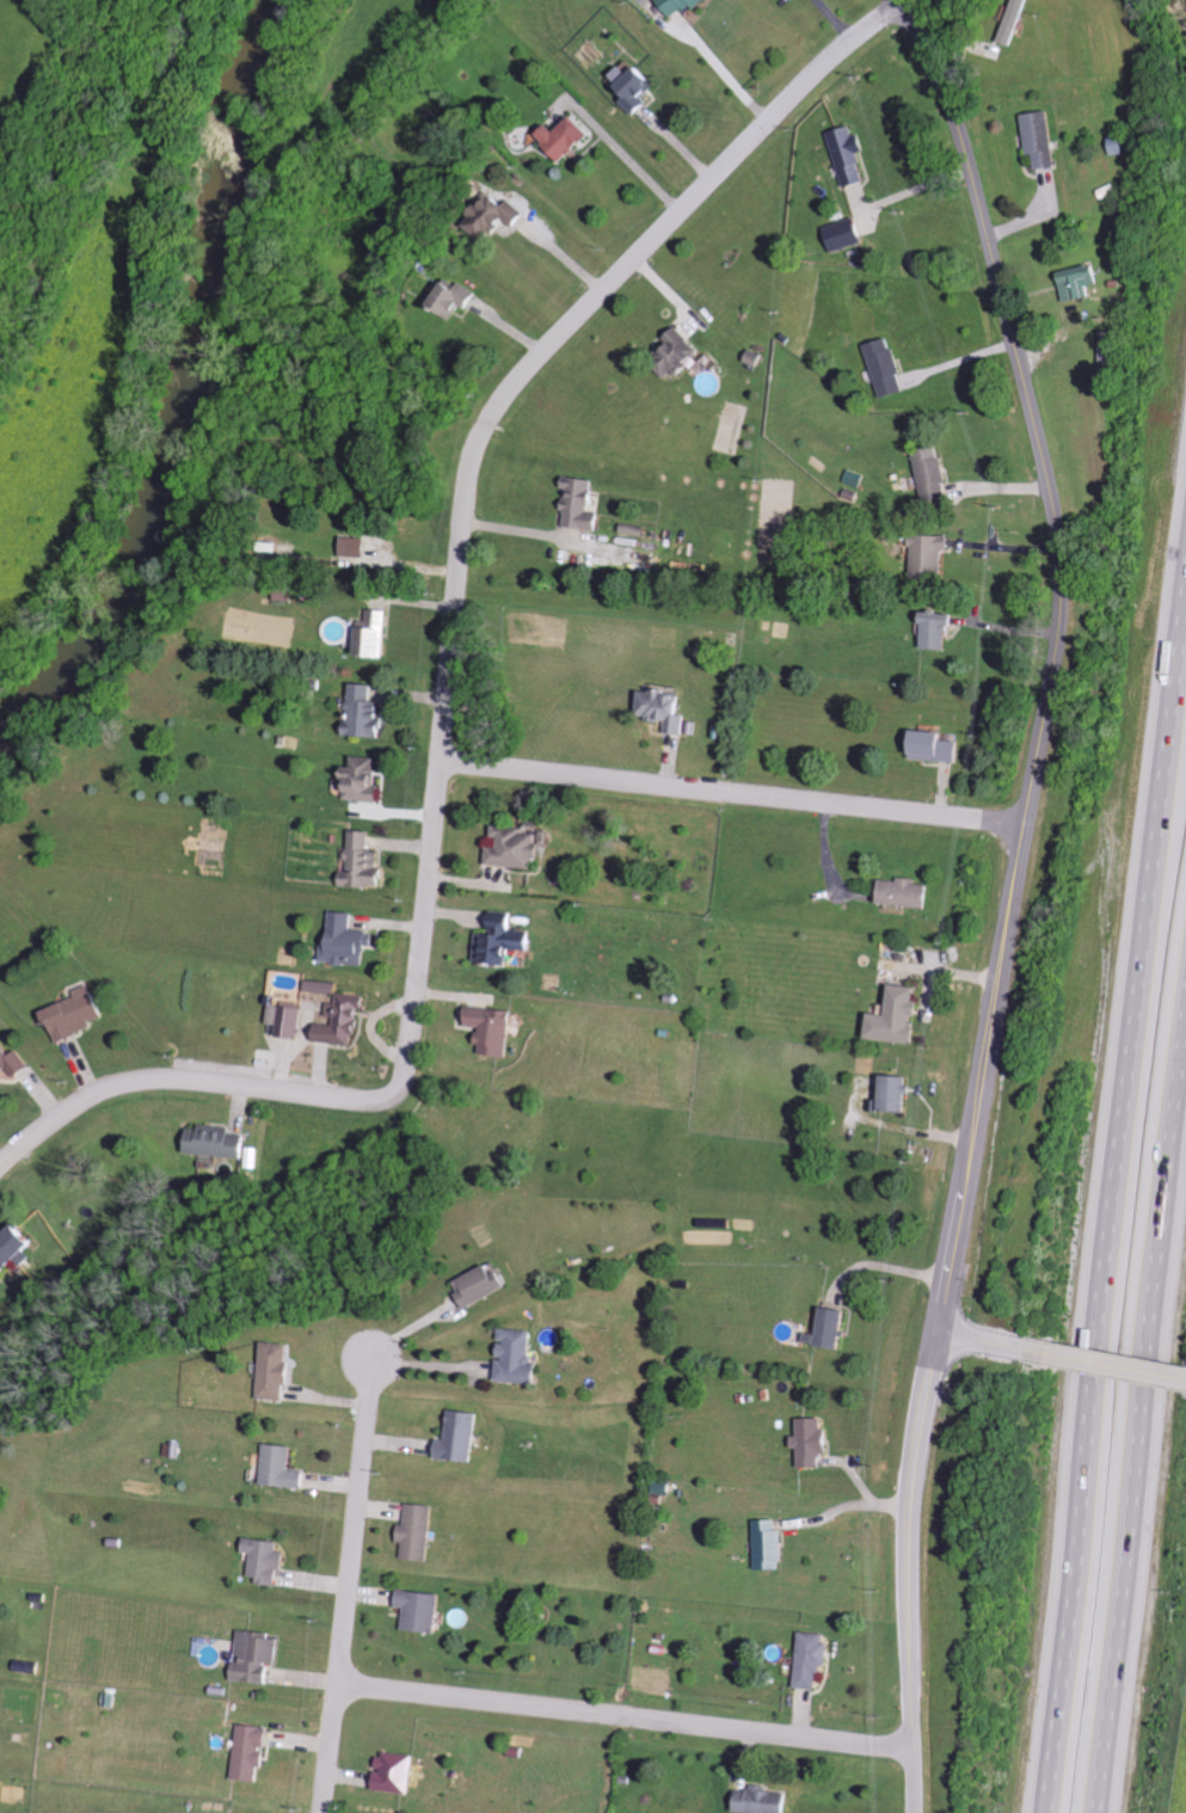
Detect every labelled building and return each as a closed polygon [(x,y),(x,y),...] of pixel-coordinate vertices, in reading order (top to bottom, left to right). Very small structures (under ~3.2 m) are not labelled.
[(700,0),(652,0),(668,22),(700,0)] [(997,45),(1016,49),(1028,0),(1008,0),(997,45)] [(604,77),(611,85),(605,91),(632,119),(647,104),(641,98),(652,87),(631,65),(620,74),(614,67),(604,77)] [(1051,169),(1045,113),(1019,116),(1023,158),(1030,158),(1032,171),(1051,169)] [(554,124),(542,135),(567,161),(595,135),(577,115),(560,130),(554,124)] [(840,189),(861,183),(853,155),(860,153),(855,135),(849,137),(846,128),(824,134),(840,189)] [(490,243),(510,219),(519,226),(528,216),(499,192),(487,207),(485,205),(468,225),(490,243)] [(861,244),(852,219),(819,230),(828,255),(861,244)] [(1088,299),(1085,289),(1095,286),(1090,265),(1068,271),(1069,276),(1056,280),(1062,305),(1088,299)] [(478,294),(454,279),(436,308),(460,323),(478,294)] [(682,373),(705,353),(683,327),(661,346),(669,355),(657,366),(668,379),(679,370),(682,373)] [(868,345),(884,399),(910,391),(893,338),(868,345)] [(925,503),(952,499),(943,448),(917,452),(925,503)] [(566,525),(602,531),(605,514),(595,512),(600,480),(570,475),(568,489),(572,489),(566,525)] [(947,548),(955,549),(956,536),(916,533),(913,575),(945,577),(947,548)] [(372,538),(348,537),(348,557),(371,557),(372,538)] [(363,654),(389,655),(390,610),(371,609),(370,621),(364,620),(363,654)] [(930,610),(926,647),(954,651),(959,614),(930,610)] [(386,737),(388,701),(377,700),(377,684),(354,683),(350,735),(386,737)] [(683,734),(691,696),(648,688),(643,716),(671,722),(669,732),(683,734)] [(914,730),(913,759),(964,762),(964,742),(951,741),(951,732),(914,730)] [(351,800),(387,801),(387,770),(381,770),(382,757),(358,757),(358,766),(352,766),(351,800)] [(494,865),(541,870),(545,828),(498,823),(494,865)] [(375,831),(353,830),(351,866),(345,866),(344,886),(385,888),(386,868),(382,867),(383,852),(374,851),(375,831)] [(932,908),(934,883),(887,878),(885,904),(932,908)] [(368,966),(370,946),(378,947),(380,933),(355,930),(357,913),(333,911),(328,962),(368,966)] [(479,961),(512,964),(514,949),(533,951),(535,932),(516,930),(518,913),(495,911),(493,934),(482,933),(479,961)] [(80,996),(47,1012),(61,1042),(110,1020),(94,983),(77,991),(80,996)] [(873,1039),(917,1044),(920,1016),(923,1016),(925,999),(921,999),(922,987),(896,984),(893,1015),(875,1013),(873,1039)] [(332,1017),(340,1018),(339,1025),(321,1023),(319,1041),(363,1046),(368,996),(343,994),(342,1004),(334,1003),(332,1017)] [(306,1008),(273,1005),(271,1024),(281,1025),(280,1035),(303,1038),(306,1008)] [(511,1057),(516,1011),(470,1005),(467,1025),(485,1027),(482,1053),(511,1057)] [(14,1070),(19,1078),(34,1068),(22,1050),(15,1055),(7,1043),(0,1047),(0,1079),(14,1070)] [(910,1076),(885,1077),(886,1112),(912,1111),(910,1076)] [(190,1153),(248,1159),(251,1136),(236,1134),(236,1128),(204,1124),(204,1129),(192,1128),(190,1153)] [(0,1280),(43,1242),(24,1221),(0,1242),(0,1280)] [(462,1281),(467,1292),(464,1294),(471,1308),(510,1290),(497,1264),(462,1281)] [(812,1332),(810,1342),(846,1349),(853,1311),(829,1307),(824,1335),(812,1332)] [(537,1330),(505,1328),(503,1382),(544,1384),(545,1362),(535,1362),(537,1330)] [(264,1399),(288,1400),(289,1384),(295,1384),(297,1344),(267,1343),(264,1399)] [(451,1440),(440,1439),(439,1459),(478,1461),(481,1413),(452,1411),(451,1440)] [(804,1468),(826,1468),(826,1452),(833,1452),(832,1429),(827,1429),(826,1418),(802,1419),(803,1436),(797,1437),(798,1449),(803,1449),(804,1468)] [(309,1488),(310,1472),(296,1471),(297,1446),(267,1444),(265,1485),(309,1488)] [(437,1506),(411,1504),(409,1525),(403,1524),(402,1543),(407,1544),(405,1559),(432,1561),(437,1506)] [(786,1531),(780,1531),(780,1520),(759,1521),(760,1571),(787,1570),(786,1531)] [(256,1555),(253,1576),(263,1578),(262,1583),(284,1587),(289,1552),(282,1551),(283,1542),(250,1538),(248,1553),(256,1555)] [(407,1629),(440,1634),(445,1595),(402,1589),(399,1607),(409,1609),(407,1629)] [(273,1684),(275,1664),(283,1664),(285,1639),(268,1638),(269,1633),(244,1631),(242,1661),(236,1661),(235,1682),(273,1684)] [(799,1688),(824,1690),(830,1635),(805,1632),(799,1688)] [(238,1779),(266,1783),(269,1749),(273,1750),(275,1729),(244,1725),(238,1779)] [(415,1795),(420,1756),(385,1752),(380,1791),(415,1795)] [(792,1793),(767,1792),(767,1789),(741,1788),(740,1812),(791,1812),(792,1793)]
